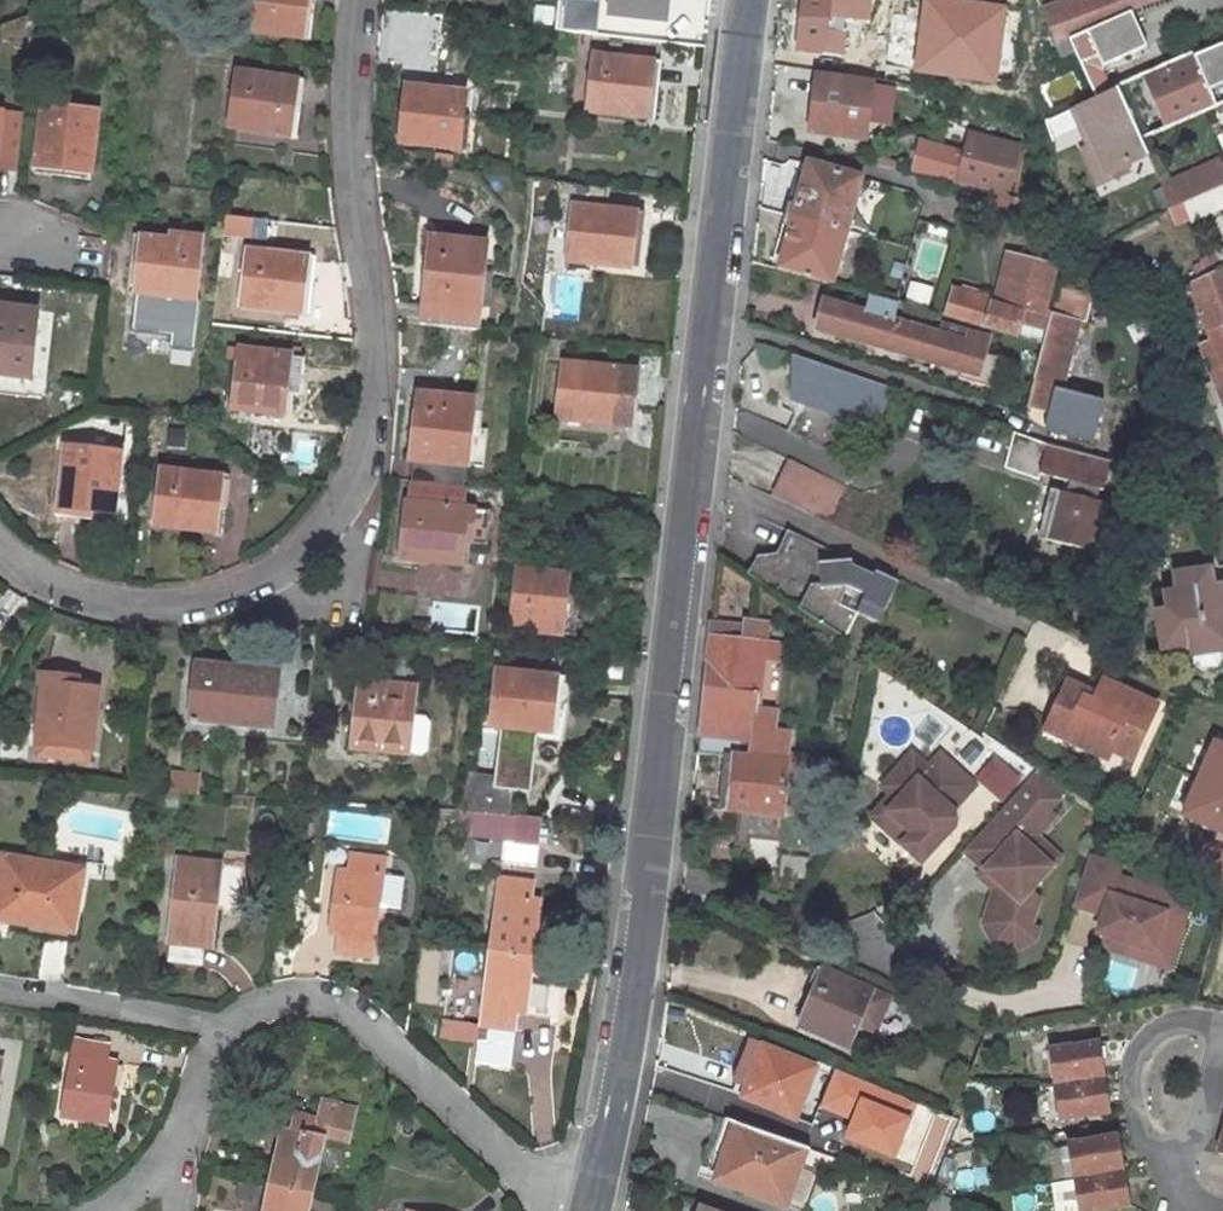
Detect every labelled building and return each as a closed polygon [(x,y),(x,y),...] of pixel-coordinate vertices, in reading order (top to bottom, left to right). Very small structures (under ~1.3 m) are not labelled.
[(235,28),(303,37),(308,0),(239,0),(235,28)] [(600,29),(603,0),(599,0),(562,0),(559,24),(600,29)] [(609,10),(665,17),(667,0),(610,0),(609,10)] [(874,0),(806,0),(803,37),(830,40),(829,46),(845,48),(849,10),(873,12),(874,0)] [(982,0),(921,0),(912,73),(997,84),(1007,3),(982,0)] [(1038,8),(1052,41),(1067,37),(1128,11),(1154,0),(1060,0),(1038,8)] [(1148,158),(1114,88),(1101,67),(1145,46),(1128,11),(1067,37),(1094,96),(1066,110),(1083,146),(1098,179),(1129,167),(1148,158)] [(1192,55),(1207,89),(1222,82),(1222,41),(1192,55)] [(1162,127),(1213,105),(1207,89),(1192,55),(1140,77),(1162,127)] [(660,68),(589,61),(582,117),(643,123),(645,103),(656,104),(660,68)] [(231,71),(226,126),(294,134),(300,78),(231,71)] [(865,134),(872,81),(822,73),(815,126),(865,134)] [(400,92),(393,146),(462,154),(466,123),(459,122),(462,99),(400,92)] [(40,106),(34,173),(90,178),(96,111),(40,106)] [(970,130),(965,149),(957,184),(1011,197),(1024,144),(970,130)] [(957,184),(965,149),(921,138),(912,173),(957,184)] [(1083,146),(1077,149),(1094,188),(1131,173),(1129,167),(1098,179),(1083,146)] [(835,280),(865,175),(813,160),(785,266),(835,280)] [(1170,185),(1178,201),(1186,198),(1222,182),(1222,161),(1170,185)] [(1222,203),(1222,182),(1186,198),(1193,215),(1222,203)] [(567,216),(560,267),(627,274),(633,221),(596,218),(598,195),(552,189),(549,213),(567,216)] [(228,214),(226,231),(254,233),(256,216),(228,214)] [(131,271),(128,295),(189,303),(196,241),(164,237),(163,242),(135,239),(131,271)] [(135,239),(128,238),(123,271),(131,271),(135,239)] [(547,241),(544,272),(552,274),(556,242),(547,241)] [(469,339),(479,251),(425,243),(414,333),(469,339)] [(308,261),(241,255),(234,311),(295,317),(297,295),(305,295),(308,261)] [(1043,334),(1058,271),(1012,259),(1001,301),(955,290),(949,315),(1018,335),(1020,329),(1043,334)] [(1190,283),(1220,370),(1222,369),(1222,268),(1190,283)] [(1052,427),(1094,438),(1104,399),(1066,389),(1083,321),(1087,322),(1094,295),(1060,286),(1033,402),(1058,408),(1052,427)] [(888,294),(888,296),(883,314),(826,297),(820,324),(890,345),(902,299),(888,294)] [(982,372),(992,338),(941,324),(940,331),(910,322),(915,305),(915,302),(902,299),(890,345),(982,372)] [(24,379),(32,314),(0,310),(0,376),(24,379)] [(234,353),(227,410),(279,417),(282,394),(293,395),(297,361),(234,353)] [(840,409),(883,425),(894,388),(793,355),(792,402),(838,418),(840,409)] [(560,367),(552,425),(624,434),(628,401),(633,397),(634,380),(631,377),(560,367)] [(414,402),(405,468),(408,468),(405,488),(461,495),(473,410),(414,402)] [(1111,480),(1118,453),(1023,429),(1013,466),(1048,474),(1051,466),(1080,474),(1077,485),(1068,483),(1056,531),(1106,543),(1117,496),(1105,493),(1108,480),(1111,480)] [(59,451),(50,518),(88,522),(89,514),(106,515),(113,459),(59,451)] [(773,495),(835,523),(851,488),(789,459),(773,495)] [(157,473),(149,528),(208,535),(211,512),(220,513),(224,480),(157,473)] [(400,506),(394,562),(455,569),(457,551),(465,552),(470,516),(459,515),(461,495),(405,488),(402,506),(400,506)] [(866,571),(865,566),(800,531),(784,553),(765,557),(754,573),(847,639),(860,617),(886,631),(910,591),(890,579),(887,583),(866,571)] [(1222,647),(1222,581),(1215,582),(1213,564),(1174,568),(1176,589),(1159,590),(1161,611),(1152,612),(1156,646),(1181,644),(1181,651),(1222,647)] [(563,581),(512,576),(505,631),(530,633),(529,638),(568,642),(572,603),(561,602),(563,581)] [(759,731),(770,623),(750,621),(749,627),(742,627),(741,638),(720,636),(714,635),(702,752),(738,757),(806,767),(807,759),(789,757),(792,736),(777,734),(759,731)] [(742,627),(722,624),(720,636),(741,638),(742,627)] [(189,667),(182,722),(263,734),(269,694),(256,692),(257,679),(258,677),(189,667)] [(1136,763),(1164,702),(1105,675),(1099,689),(1070,676),(1044,732),(1110,763),(1115,753),(1136,763)] [(457,777),(451,816),(502,819),(506,787),(525,789),(532,738),(543,739),(545,719),(553,719),(557,686),(490,678),(482,732),(492,733),(486,781),(457,777)] [(270,681),(257,679),(256,692),(269,694),(270,681)] [(66,684),(32,682),(31,692),(64,695),(66,684)] [(352,689),(344,755),(401,762),(409,696),(352,689)] [(64,695),(31,692),(24,747),(28,747),(26,762),(76,766),(77,755),(82,756),(88,697),(64,695)] [(777,734),(781,711),(762,708),(759,731),(777,734)] [(1210,737),(1175,815),(1222,836),(1222,743),(1210,737)] [(960,810),(982,784),(946,753),(934,768),(918,754),(889,788),(898,796),(889,807),(895,812),(885,824),(911,846),(921,835),(940,851),(963,824),(963,811),(960,810)] [(746,838),(798,846),(810,767),(806,767),(738,757),(731,810),(742,811),(738,842),(745,844),(746,838)] [(986,782),(1002,798),(1023,777),(1007,761),(986,782)] [(1043,769),(1012,805),(973,849),(994,868),(1013,885),(1002,921),(1009,935),(1023,939),(1037,932),(1039,924),(1047,897),(1038,888),(1060,864),(1036,843),(1044,834),(1062,812),(1055,806),(1049,800),(1064,783),(1043,769)] [(1072,788),(1064,783),(1049,800),(1055,806),(1072,788)] [(895,812),(889,807),(879,818),(885,824),(895,812)] [(502,819),(451,816),(450,823),(463,825),(461,836),(495,842),(492,864),(526,869),(533,821),(502,819)] [(1060,864),(1067,855),(1044,834),(1036,843),(1060,864)] [(921,835),(911,846),(930,862),(940,851),(921,835)] [(1204,840),(1185,870),(1218,891),(1222,884),(1222,853),(1204,840)] [(0,850),(0,924),(76,935),(87,863),(0,850)] [(381,861),(339,853),(338,860),(379,869),(381,861)] [(1178,888),(1124,873),(1127,861),(1097,853),(1082,903),(1111,911),(1121,914),(1115,933),(1114,937),(1119,949),(1158,960),(1162,945),(1183,950),(1193,915),(1172,908),(1178,888)] [(326,952),(362,958),(371,916),(389,919),(395,888),(376,884),(379,869),(338,860),(334,877),(330,876),(318,932),(330,934),(326,952)] [(211,871),(170,865),(160,949),(163,950),(161,965),(193,970),(196,952),(199,953),(211,871)] [(1013,885),(994,868),(988,875),(1003,888),(993,922),(1004,941),(1024,948),(1044,938),(1048,927),(1039,924),(1037,932),(1023,939),(1009,935),(1002,921),(1013,885)] [(519,960),(529,903),(521,901),(524,885),(493,880),(480,955),(519,960)] [(1178,888),(1172,908),(1193,915),(1196,906),(1187,891),(1178,888)] [(1115,933),(1121,914),(1111,911),(1105,930),(1115,933)] [(1162,945),(1158,960),(1178,965),(1183,950),(1162,945)] [(480,955),(468,1021),(499,1027),(502,1015),(510,1016),(519,960),(480,955)] [(894,999),(878,991),(825,967),(811,1000),(817,1002),(807,1024),(854,1044),(864,1022),(881,1030),(894,999)] [(499,1027),(468,1021),(463,1040),(495,1047),(499,1027)] [(77,1038),(63,1112),(108,1120),(120,1058),(103,1055),(106,1043),(77,1038)] [(463,1040),(460,1061),(491,1067),(495,1047),(463,1040)] [(793,1110),(812,1063),(760,1041),(742,1089),(793,1110)] [(1119,1114),(1110,1044),(1059,1050),(1068,1121),(1119,1114)] [(348,1116),(314,1108),(311,1126),(286,1121),(283,1136),(273,1134),(261,1193),(304,1202),(316,1143),(341,1148),(348,1116)] [(721,1177),(793,1202),(814,1145),(743,1120),(721,1177)] [(1123,1142),(1071,1148),(1079,1210),(1125,1210),(1132,1210),(1123,1142)] [(957,1198),(941,1192),(934,1210),(952,1210),(957,1198)] [(261,1193),(257,1210),(302,1210),(304,1202),(261,1193)] [(697,1210),(717,1210),(719,1205),(702,1199),(697,1210)]
